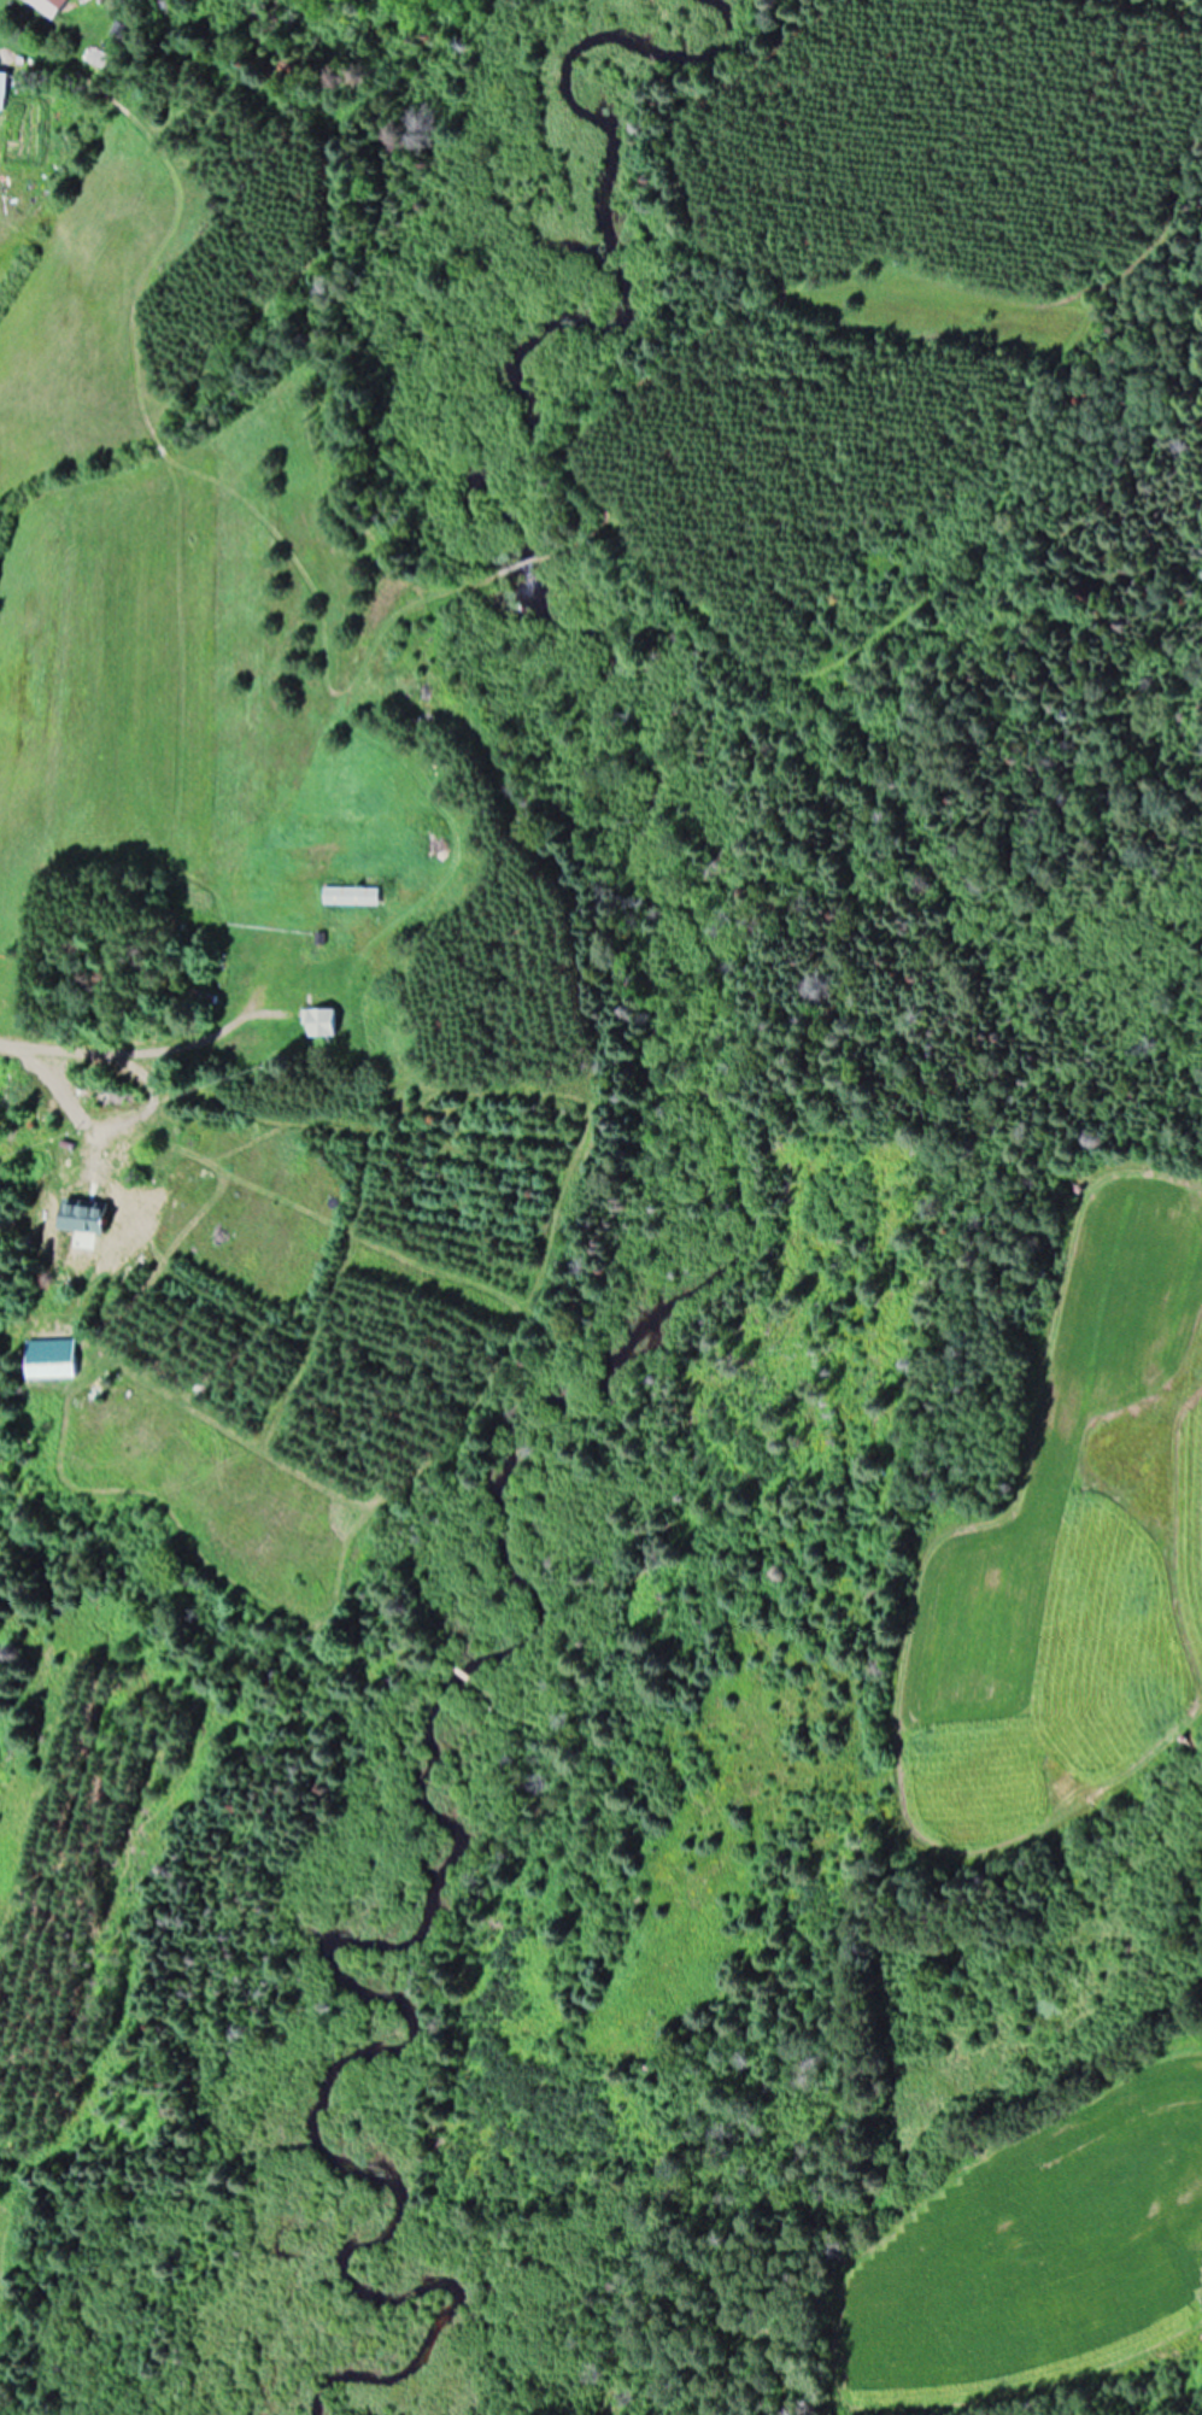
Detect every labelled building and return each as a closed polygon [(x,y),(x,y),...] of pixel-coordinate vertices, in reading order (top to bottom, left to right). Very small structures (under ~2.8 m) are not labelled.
[(55,18),(68,0),(29,0),(55,18)] [(377,908),(377,890),(321,890),(321,908),(377,908)] [(332,1012),(305,1012),(305,1039),(332,1039),(332,1012)]
